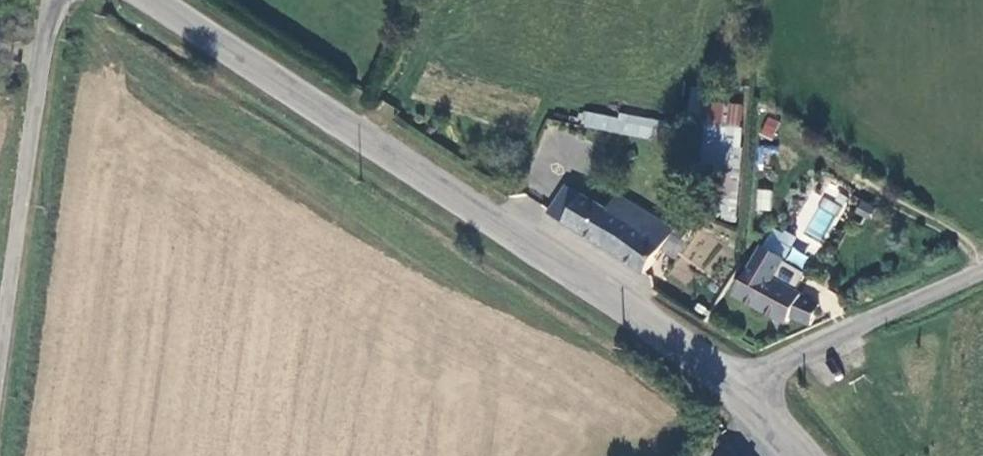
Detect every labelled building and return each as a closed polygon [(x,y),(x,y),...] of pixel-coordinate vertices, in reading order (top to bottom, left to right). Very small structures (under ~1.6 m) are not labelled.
[(737,144),(741,105),(707,102),(704,133),(718,135),(717,143),(737,144)] [(584,106),(580,125),(651,141),(655,122),(584,106)] [(645,272),(674,229),(620,194),(608,213),(569,188),(553,212),(645,272)] [(757,189),(756,210),(771,211),(771,189),(757,189)] [(787,259),(760,246),(734,296),(785,323),(789,316),(808,325),(819,304),(775,281),(787,259)]
